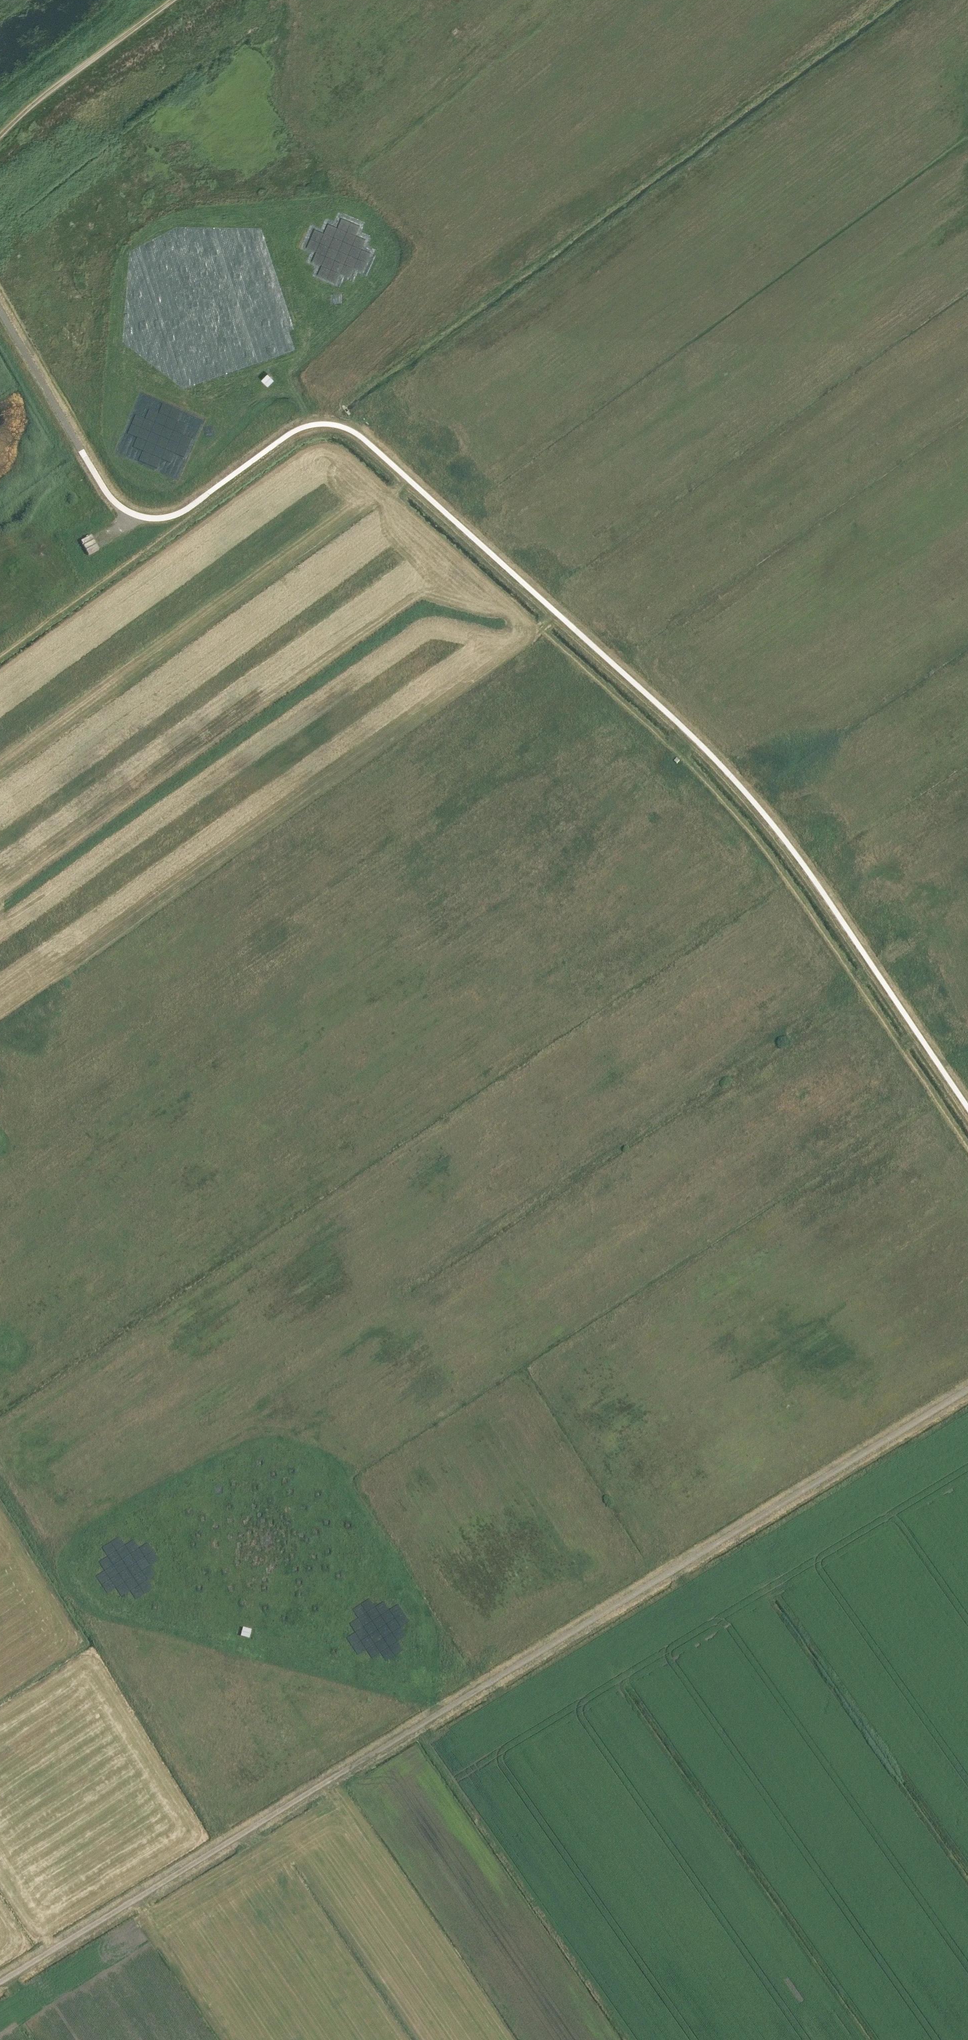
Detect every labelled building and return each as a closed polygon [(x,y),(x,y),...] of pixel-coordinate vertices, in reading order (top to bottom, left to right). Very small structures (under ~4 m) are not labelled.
[(453,34),(458,28),(452,23),(447,29),(453,34)] [(323,233),(314,229),(306,248),(315,252),(311,261),(321,265),(317,275),(336,283),(340,273),(349,277),(353,268),(363,272),(371,253),(361,249),(365,239),(356,235),(360,226),(341,218),(337,227),(327,223),(323,233)] [(267,373),(261,379),(267,385),(273,379),(267,373)] [(81,542),(88,556),(99,550),(91,537),(81,542)] [(96,1577),(107,1594),(116,1588),(121,1597),(130,1591),(136,1600),(153,1589),(147,1580),(156,1574),(150,1566),(159,1560),(148,1543),(139,1549),(133,1540),(125,1546),(119,1537),(102,1548),(107,1557),(99,1562),(104,1571),(96,1577)] [(355,1633),(346,1638),(358,1656),(366,1650),(372,1659),(380,1653),(386,1662),(403,1650),(398,1642),(406,1636),(401,1627),(409,1622),(398,1605),(389,1610),(384,1602),(375,1607),(370,1599),(352,1610),(358,1618),(349,1624),(355,1633)] [(252,1631),(243,1629),(241,1638),(250,1640),(252,1631)]
